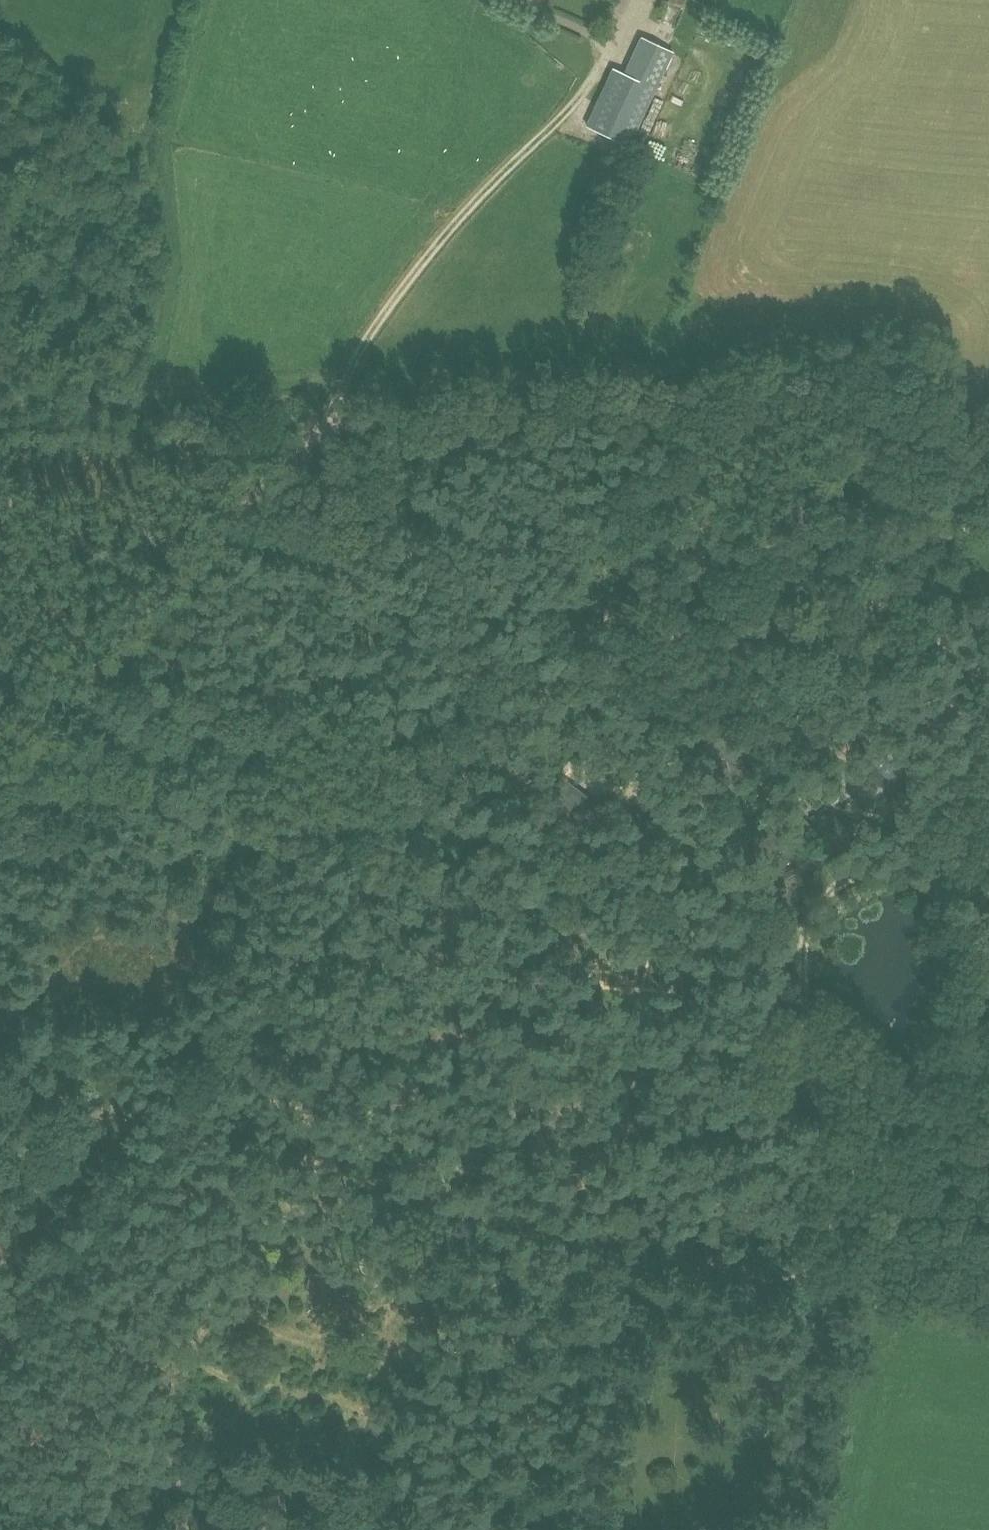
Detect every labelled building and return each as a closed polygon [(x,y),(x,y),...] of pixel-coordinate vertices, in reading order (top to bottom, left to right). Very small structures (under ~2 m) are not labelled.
[(641,37),(624,72),(612,68),(585,125),(629,146),(673,51),(641,37)]
